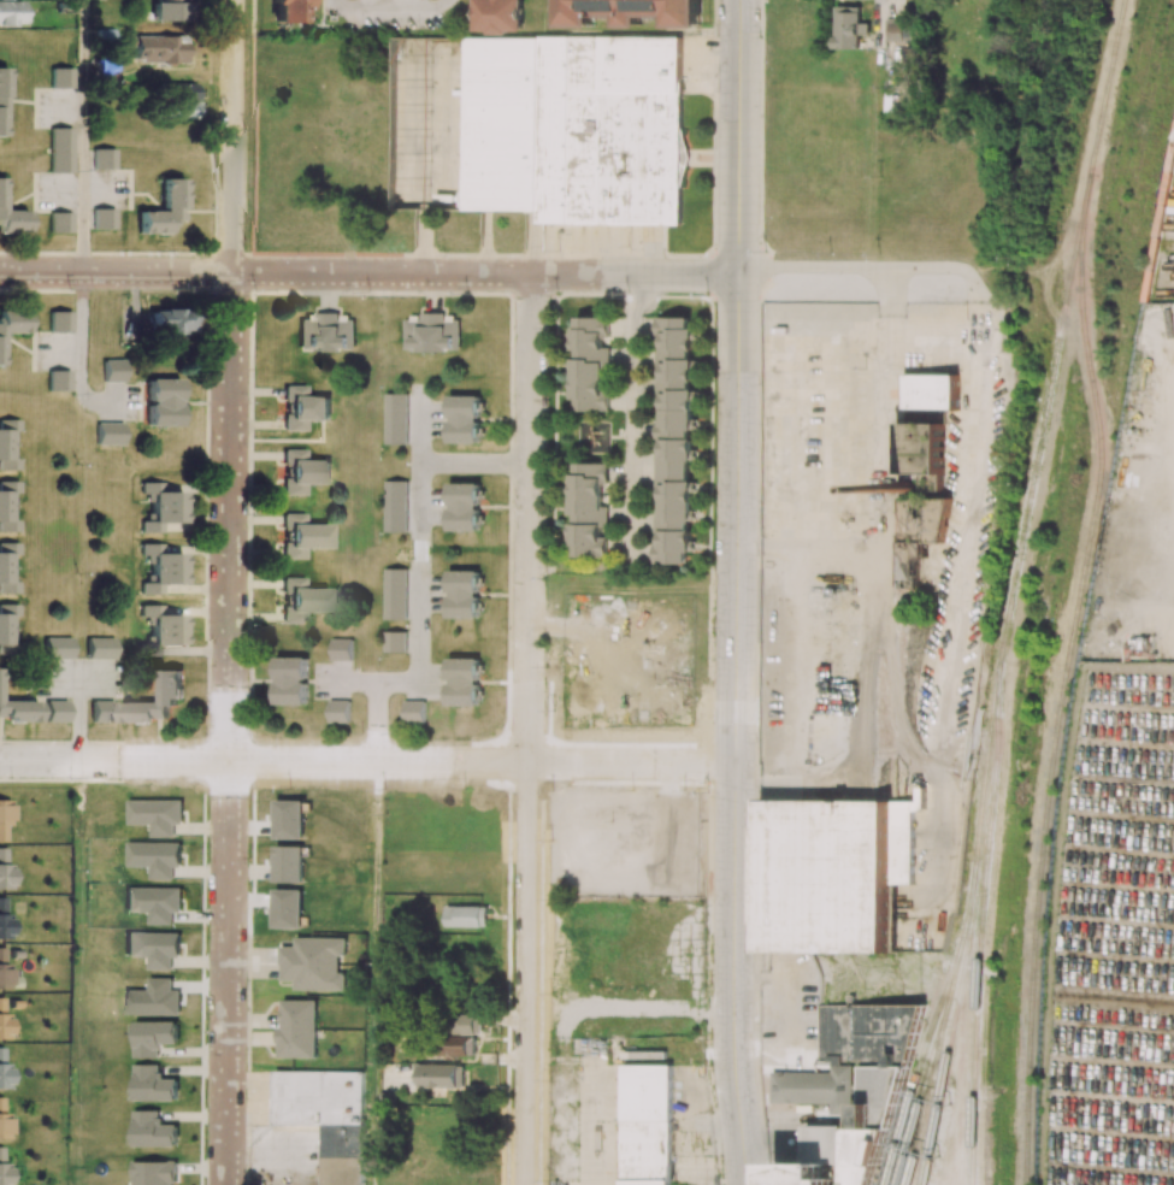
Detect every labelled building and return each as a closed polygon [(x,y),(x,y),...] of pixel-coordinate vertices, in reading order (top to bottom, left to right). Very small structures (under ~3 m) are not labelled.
[(184,21),(183,0),(153,0),(154,22),(184,21)] [(273,24),(305,23),(305,0),(272,0),(273,24)] [(477,29),(477,0),(524,0),(524,29),(511,29),(511,33),(490,33),(490,29),(477,29)] [(704,25),(704,0),(562,0),(562,25),(704,25)] [(0,1),(0,25),(23,25),(22,1),(0,1)] [(835,49),(860,49),(860,35),(870,35),(870,23),(861,23),(861,6),(835,6),(835,49)] [(913,42),(913,19),(888,18),(887,41),(913,42)] [(185,62),(184,42),(175,42),(175,36),(133,37),(133,63),(185,62)] [(680,93),(680,126),(679,151),(679,163),(679,187),(679,225),(663,224),(647,224),(635,224),(547,224),(538,224),(538,211),(532,211),(485,210),(464,210),(464,201),(465,37),(539,37),(539,36),(680,37),(680,76),(680,86),(680,93)] [(51,88),(73,88),(73,68),(52,68),(51,88)] [(164,119),(197,120),(198,84),(165,83),(164,119)] [(680,126),(679,151),(679,163),(679,187),(689,155),(680,126)] [(50,173),(72,173),(72,129),(51,128),(50,173)] [(115,149),(94,149),(94,169),(115,169),(115,149)] [(0,178),(0,233),(26,233),(27,211),(3,210),(3,178),(0,178)] [(162,211),(138,211),(138,233),(170,233),(170,221),(181,221),(181,209),(184,209),(184,179),(162,179),(162,211)] [(93,229),(115,229),(115,209),(94,209),(93,229)] [(72,233),(72,213),(50,213),(50,233),(72,233)] [(189,335),(188,310),(149,310),(150,338),(171,338),(171,335),(189,335)] [(26,311),(0,312),(0,365),(2,365),(2,333),(26,333),(26,311)] [(71,332),(71,312),(50,311),(49,332),(71,332)] [(299,351),(354,350),(354,317),(339,317),(339,314),(298,315),(299,351)] [(405,351),(460,350),(460,317),(444,317),(444,315),(404,315),(405,351)] [(689,317),(656,316),(655,344),(656,344),(655,368),(659,368),(658,422),(655,422),(654,485),(661,485),(660,512),(654,512),(653,563),(686,564),(687,551),(692,551),(692,530),(687,530),(694,327),(688,327),(689,317)] [(608,411),(608,391),(606,391),(606,337),(608,337),(609,317),(573,317),(572,398),(575,398),(575,411),(608,411)] [(123,382),(123,360),(103,360),(103,382),(123,382)] [(70,392),(70,371),(49,371),(49,391),(70,392)] [(903,410),(956,409),(955,374),(903,374),(903,410)] [(178,427),(178,380),(148,379),(147,426),(178,427)] [(329,420),(329,397),(306,397),(306,385),(284,385),(285,431),(306,431),(306,420),(329,420)] [(387,394),(407,394),(407,442),(387,442),(387,394)] [(450,443),(480,442),(479,395),(449,396),(450,443)] [(20,470),(19,459),(12,459),(11,439),(19,439),(18,420),(0,420),(0,470),(20,470)] [(899,472),(918,472),(918,492),(939,492),(940,423),(900,422),(899,472)] [(123,445),(123,423),(96,423),(96,445),(123,445)] [(284,495),(306,495),(306,484),(329,484),(329,460),(306,460),(306,450),(284,450),(284,495)] [(608,463),(572,463),(571,557),(606,558),(607,537),(605,537),(605,507),(601,506),(601,484),(608,484),(608,463)] [(385,479),(407,479),(406,531),(385,531),(385,479)] [(19,531),(19,519),(12,519),(11,494),(19,493),(19,481),(0,481),(0,531),(19,531)] [(182,523),(183,492),(163,492),(164,483),(142,482),(142,494),(151,495),(150,521),(142,521),(141,532),(163,533),(163,523),(182,523)] [(449,530),(479,530),(479,483),(448,483),(449,530)] [(898,589),(915,590),(915,556),(924,556),(924,541),(946,541),(946,498),(899,498),(898,589)] [(328,549),(329,525),(305,524),(305,514),(284,514),(283,559),(305,559),(305,548),(328,549)] [(19,594),(19,581),(11,581),(11,555),(19,555),(19,543),(0,543),(0,594),(19,594)] [(141,594),(162,595),(162,585),(182,585),(182,554),(163,554),(163,544),(142,544),(141,556),(151,556),(150,583),(142,583),(141,594)] [(406,569),(384,569),(384,619),(405,619),(406,569)] [(448,617),(478,618),(479,571),(449,570),(448,617)] [(328,613),(328,589),(305,589),(305,578),(284,578),(283,623),(305,623),(305,613),(328,613)] [(9,645),(9,624),(17,624),(17,604),(0,605),(0,645),(9,645)] [(182,646),(182,615),(162,615),(162,606),(141,605),(141,616),(151,617),(151,645),(182,646)] [(384,652),(405,652),(405,632),(384,632),(384,652)] [(45,659),(72,659),(72,638),(45,638),(45,659)] [(114,638),(87,638),(87,659),(114,659),(114,638)] [(331,660),(352,660),(351,638),(331,638),(331,660)] [(162,657),(162,646),(142,645),(142,656),(162,657)] [(307,657),(276,657),(275,704),(307,704),(307,657)] [(478,705),(479,658),(448,657),(447,705),(478,705)] [(182,670),(161,670),(160,702),(122,701),(121,723),(151,723),(151,718),(170,718),(170,705),(181,705),(182,670)] [(349,700),(329,700),(329,723),(349,723),(349,700)] [(8,717),(8,722),(37,722),(37,701),(0,701),(0,717),(8,717)] [(67,722),(67,701),(45,701),(45,722),(67,722)] [(113,722),(113,701),(91,701),(91,722),(113,722)] [(425,701),(404,701),(404,723),(425,723),(425,701)] [(892,953),(892,884),(914,884),(914,810),(925,810),(926,788),(918,788),(918,801),(759,800),(758,952),(892,953)] [(182,799),(127,800),(128,824),(150,824),(150,837),(174,837),(174,824),(182,824),(182,799)] [(0,800),(0,842),(6,842),(6,826),(11,826),(11,800),(0,800)] [(127,866),(150,867),(149,880),(173,880),(173,867),(180,867),(181,842),(127,842),(127,866)] [(303,883),(304,846),(276,845),(275,882),(303,883)] [(10,864),(6,864),(6,848),(0,848),(0,890),(10,890),(10,864)] [(181,887),(126,888),(126,912),(149,912),(149,925),(173,925),(173,912),(181,912),(181,887)] [(8,939),(8,898),(0,898),(0,939),(8,939)] [(487,926),(487,906),(445,907),(445,927),(487,926)] [(126,957),(149,957),(149,969),(172,970),(172,957),(180,957),(180,933),(126,932),(126,957)] [(347,938),(296,937),(296,946),(282,946),(281,980),(296,980),(296,990),(346,991),(346,972),(339,972),(340,955),(346,956),(347,938)] [(126,990),(126,1014),(179,1015),(180,991),(172,990),(172,978),(149,978),(149,990),(126,990)] [(320,1000),(283,999),(281,1057),(318,1058),(320,1000)] [(888,1137),(882,1135),(895,1112),(899,1096),(908,1096),(900,1092),(924,1004),(819,1006),(821,1071),(773,1072),(773,1095),(861,1118),(862,1124),(861,1125),(807,1127),(808,1162),(782,1163),(782,1184),(875,1184),(888,1137)] [(465,1034),(484,1034),(483,1014),(464,1014),(465,1034)] [(177,1021),(134,1021),(134,1057),(160,1058),(160,1043),(177,1043),(177,1021)] [(476,1058),(477,1036),(445,1036),(445,1058),(476,1058)] [(9,1062),(4,1062),(4,1048),(0,1048),(0,1089),(9,1090),(9,1062)] [(177,1079),(161,1079),(160,1064),(134,1065),(135,1101),(177,1100),(177,1079)] [(466,1088),(466,1064),(422,1064),(422,1087),(466,1088)] [(671,1065),(622,1065),(623,1184),(672,1184),(671,1065)] [(366,1072),(275,1070),(274,1124),(324,1124),(323,1184),(364,1184),(366,1072)] [(134,1146),(177,1146),(178,1125),(161,1125),(161,1110),(134,1110),(134,1146)] [(175,1161),(132,1161),(133,1184),(175,1184),(175,1161)]
